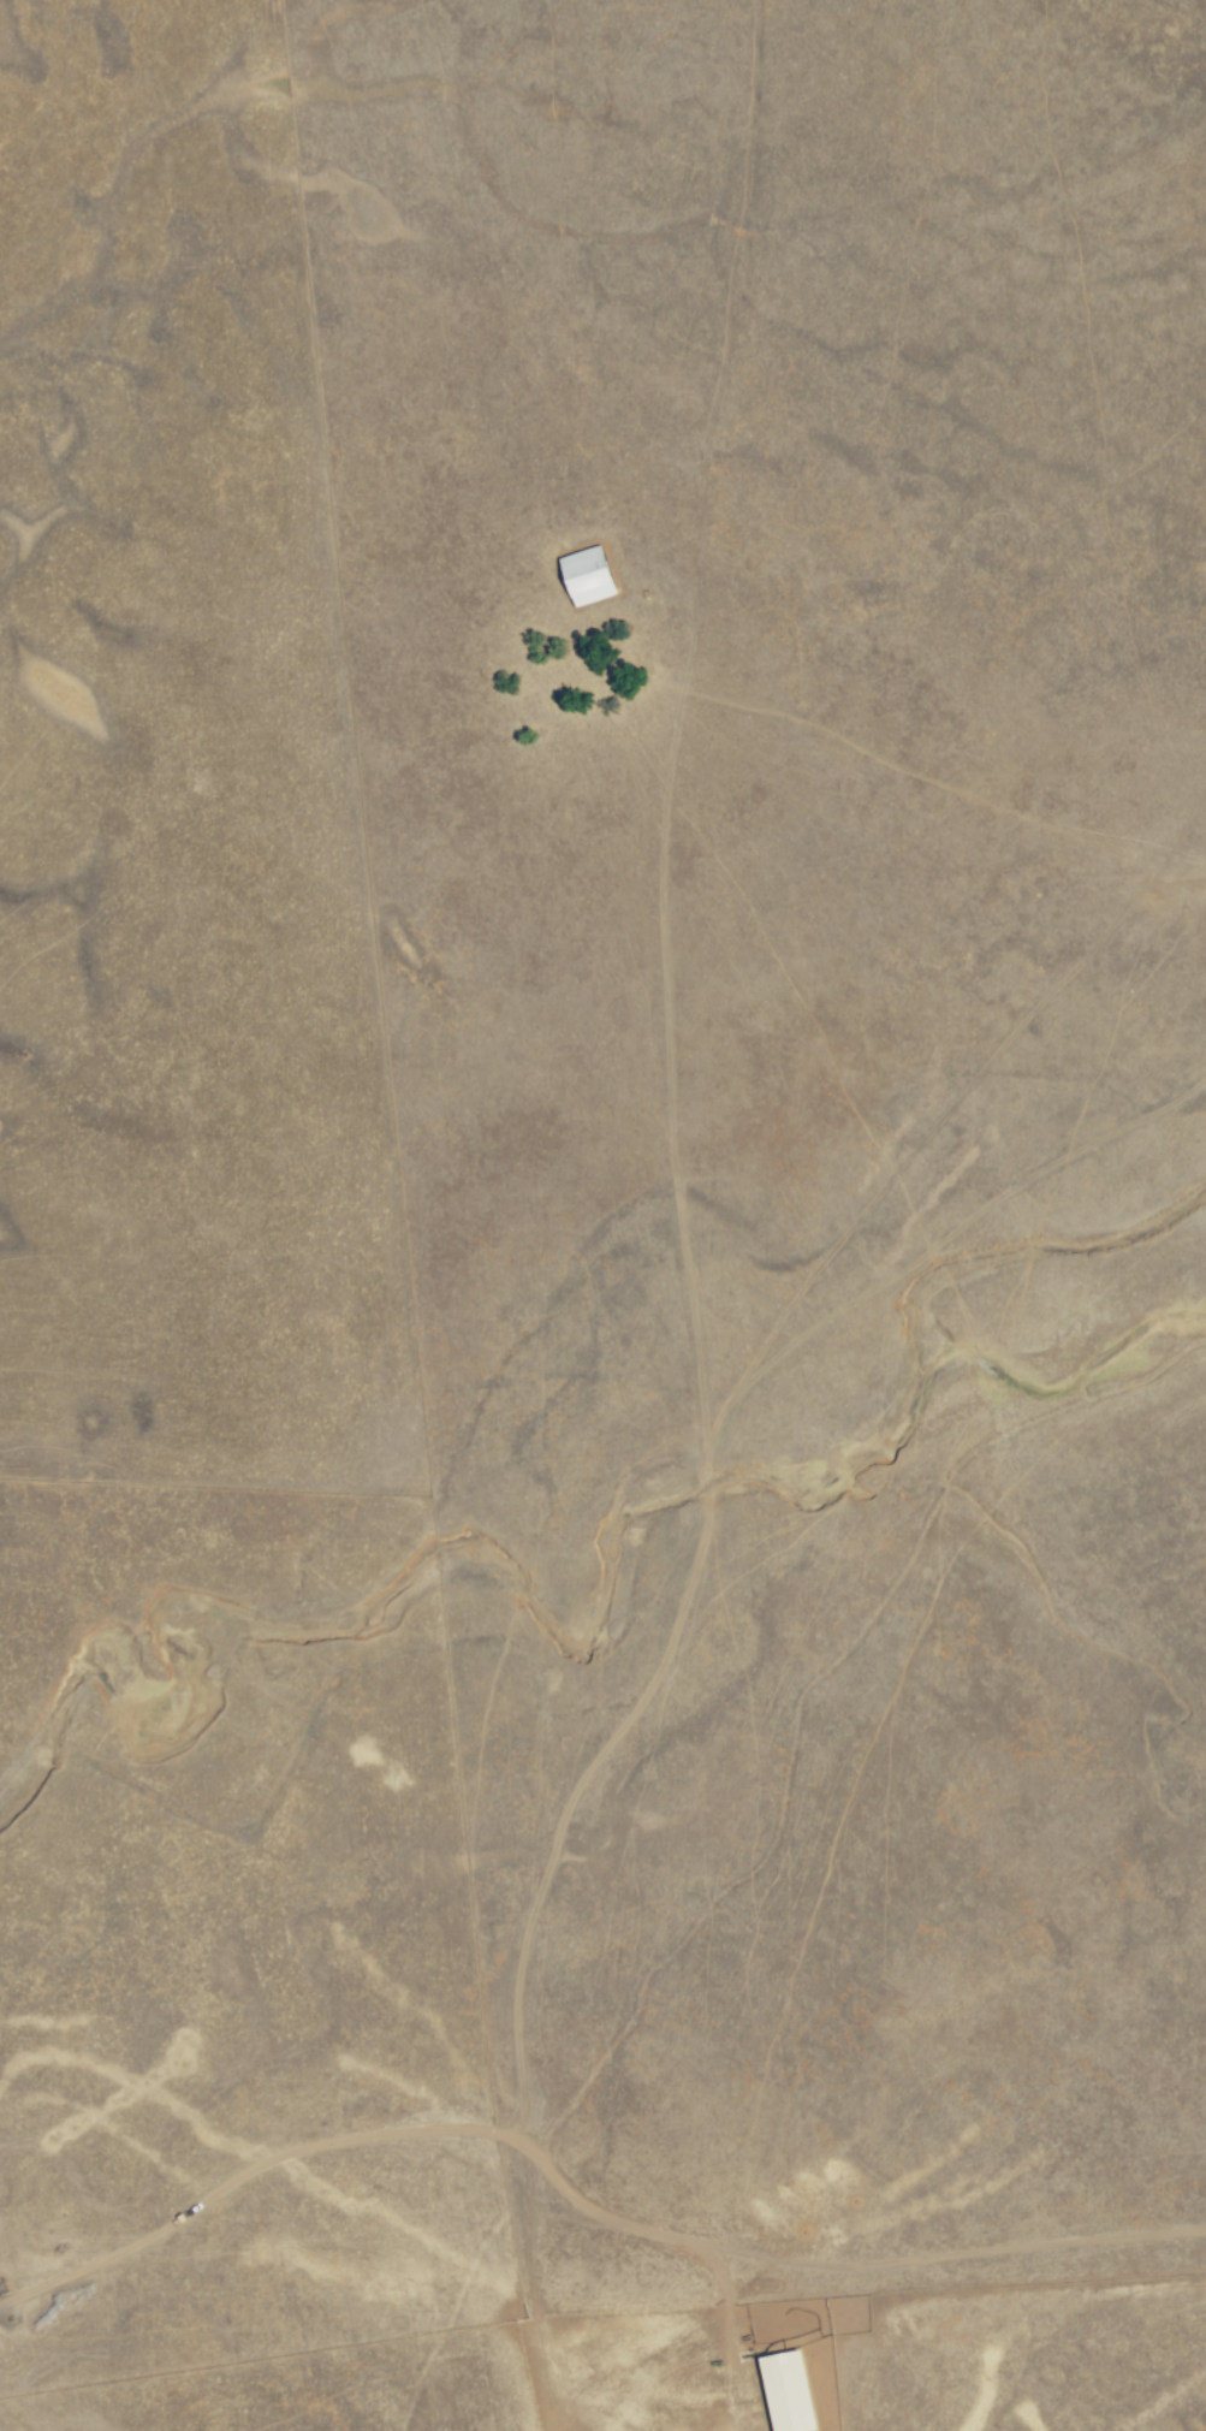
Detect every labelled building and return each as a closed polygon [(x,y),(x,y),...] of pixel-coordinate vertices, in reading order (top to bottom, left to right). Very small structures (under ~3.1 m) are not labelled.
[(570,609),(614,597),(600,549),(557,562),(570,609)] [(756,2359),(770,2430),(813,2430),(797,2351),(756,2359)]
